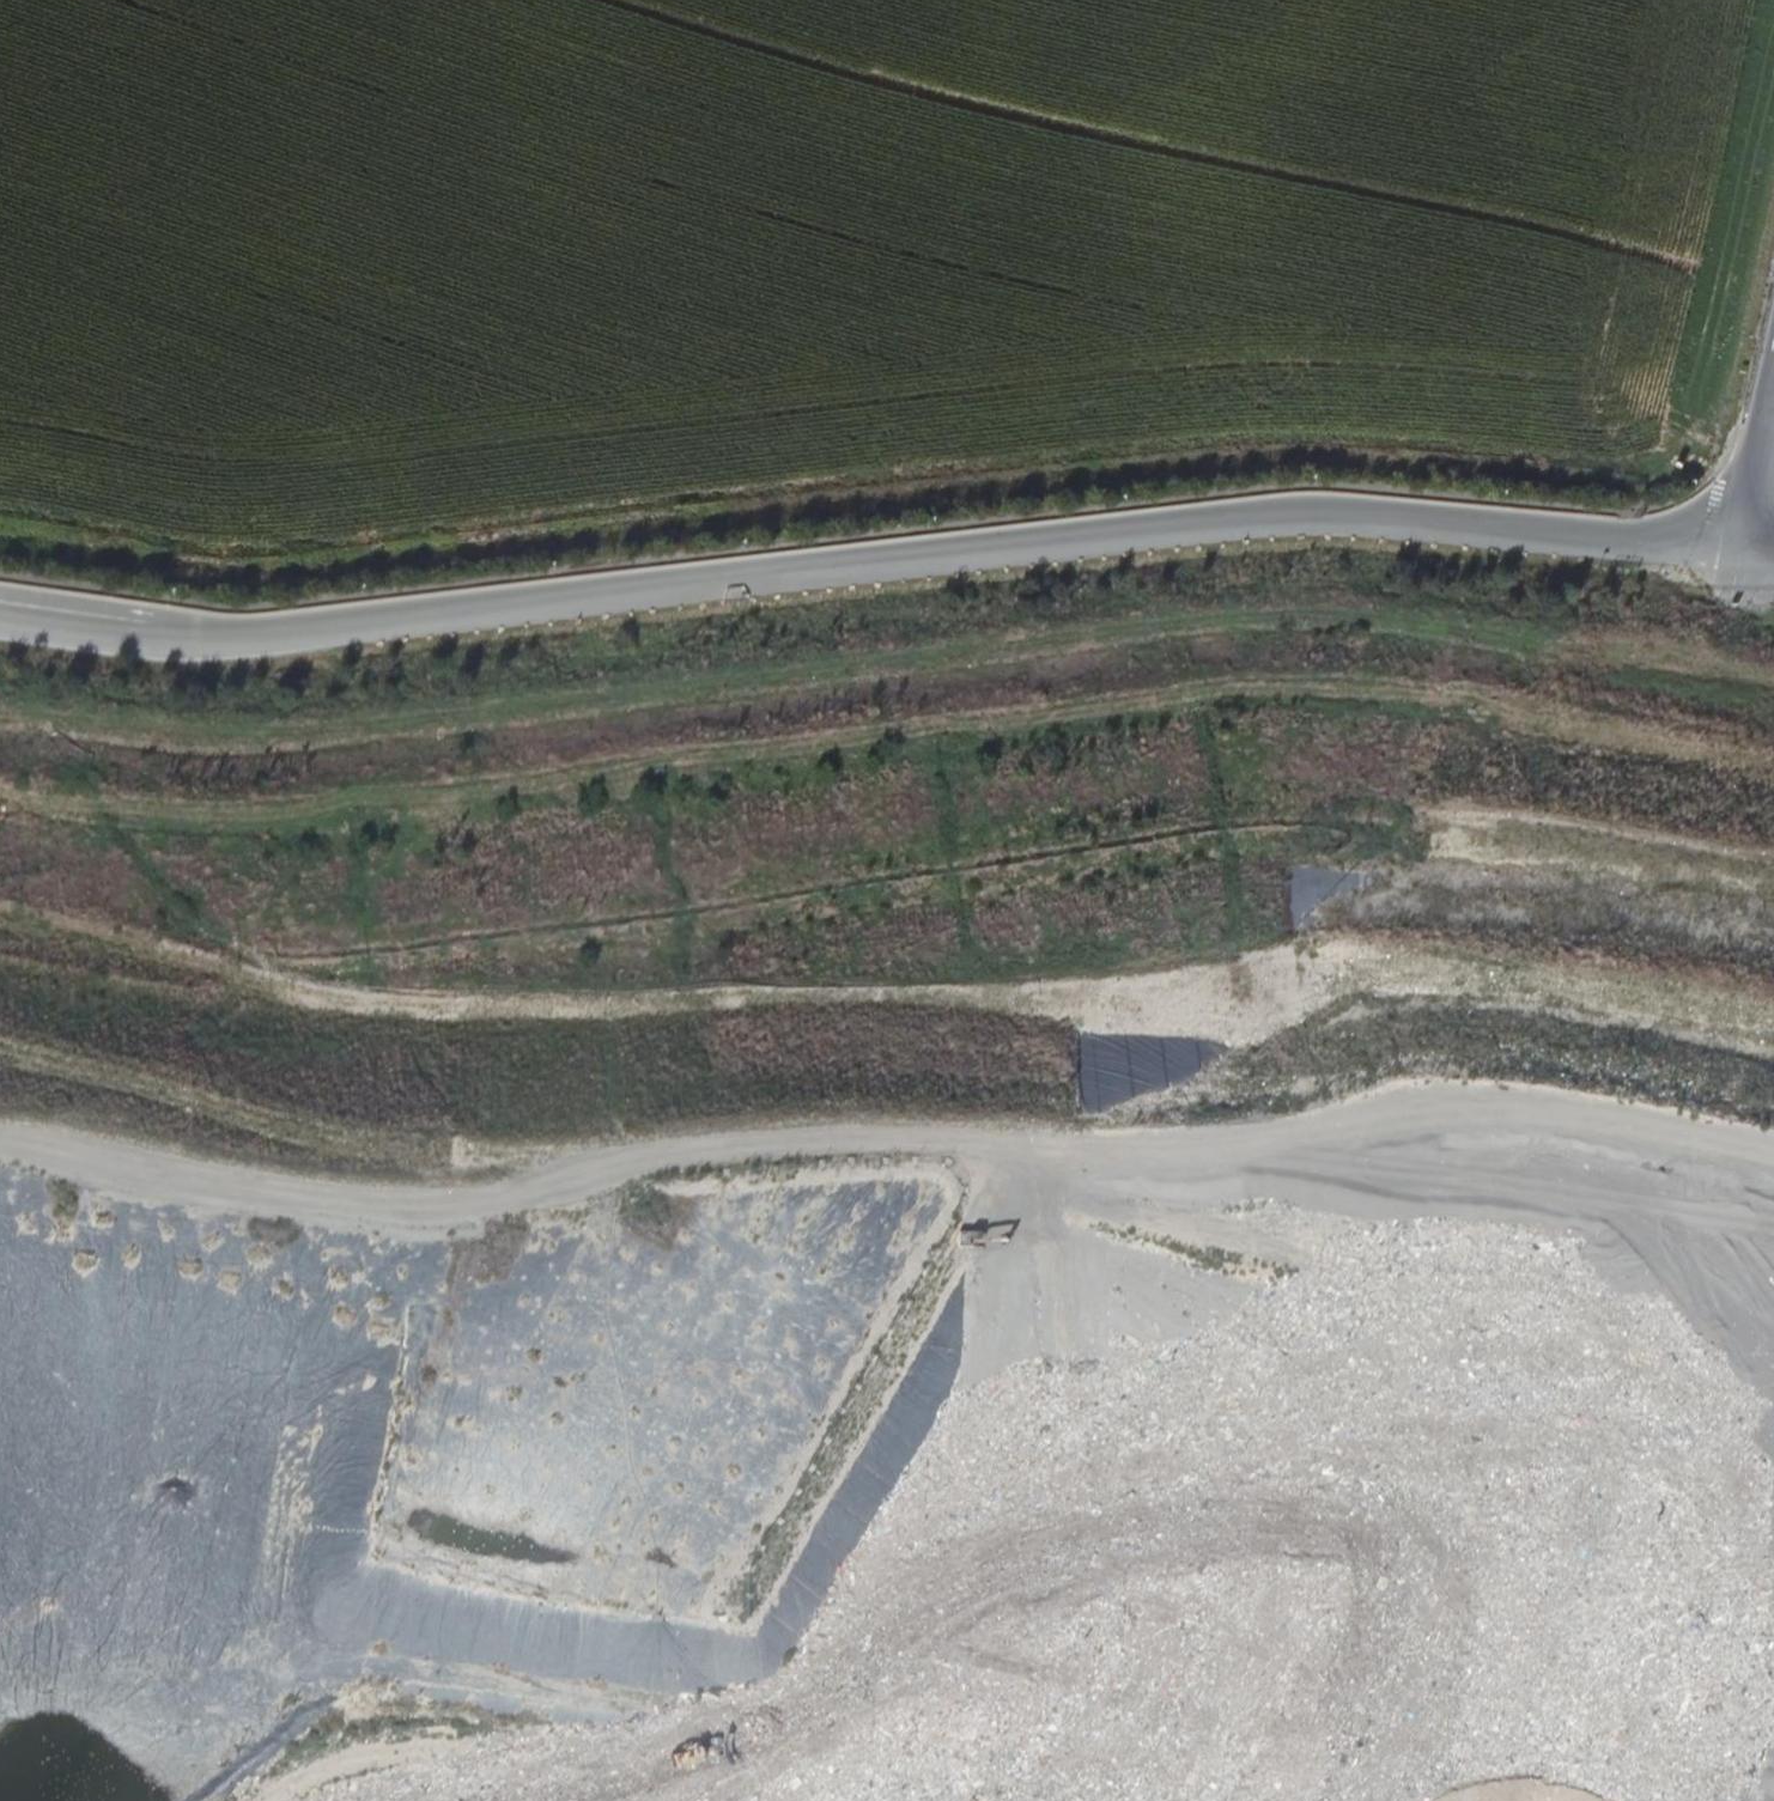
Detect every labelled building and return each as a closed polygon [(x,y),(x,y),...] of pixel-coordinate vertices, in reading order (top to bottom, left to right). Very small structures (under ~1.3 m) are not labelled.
[(1042,1390),(1035,1417),(1050,1420),(1056,1393),(1042,1390)]
